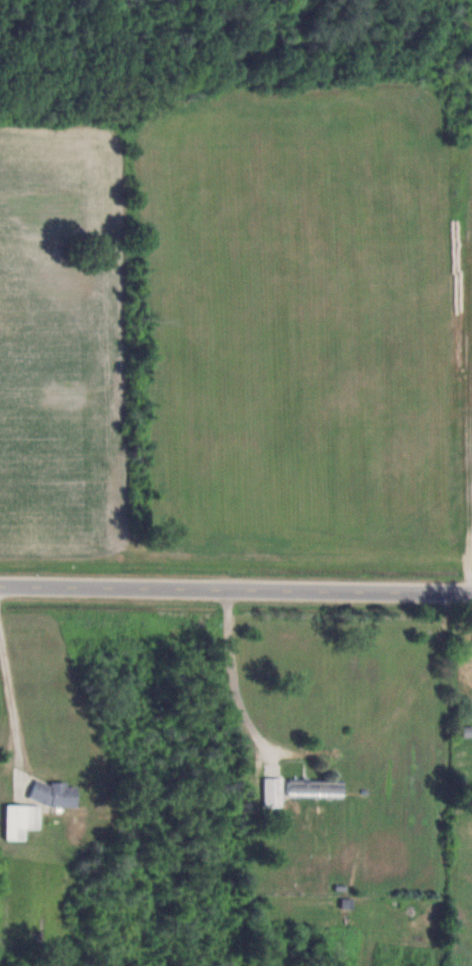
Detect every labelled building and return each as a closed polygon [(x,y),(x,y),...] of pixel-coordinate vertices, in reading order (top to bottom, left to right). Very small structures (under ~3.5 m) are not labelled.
[(265,807),(283,807),(283,778),(265,778),(265,807)] [(345,798),(346,780),(288,780),(288,797),(345,798)] [(33,805),(79,806),(79,784),(33,783),(33,805)] [(42,805),(7,805),(7,841),(27,841),(27,829),(42,829),(42,805)]
